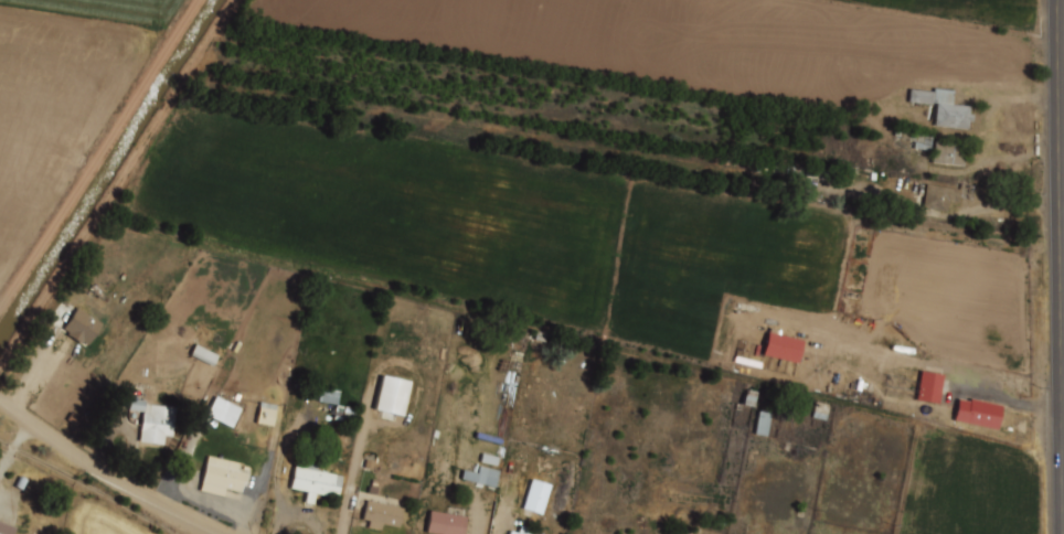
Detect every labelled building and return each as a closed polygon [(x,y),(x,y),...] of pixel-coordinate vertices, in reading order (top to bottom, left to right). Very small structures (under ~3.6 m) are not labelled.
[(912,92),(936,95),(936,92),(953,94),(951,106),(968,108),(967,114),(973,115),(975,118),(973,121),(971,122),(969,122),(968,128),(935,125),(937,104),(933,104),(933,105),(911,103),(912,92)] [(929,133),(909,133),(909,148),(929,148),(929,133)] [(935,142),(961,146),(960,156),(965,157),(964,168),(933,163),(935,142)] [(808,171),(807,178),(829,181),(829,184),(840,185),(841,175),(808,171)] [(925,185),(962,191),(960,203),(948,202),(947,212),(922,207),(924,195),(919,195),(921,189),(925,190),(925,185)] [(76,309),(102,324),(87,345),(83,342),(81,345),(66,335),(68,332),(63,329),(76,309)] [(762,354),(796,362),(802,339),(767,331),(762,354)] [(189,354),(211,365),(216,354),(194,343),(189,354)] [(938,403),(942,374),(920,370),(915,399),(938,403)] [(382,378),(408,384),(401,417),(395,416),(394,420),(383,418),(384,413),(374,410),(382,378)] [(336,403),(338,389),(319,387),(318,401),(336,403)] [(230,427),(240,408),(215,395),(205,414),(230,427)] [(129,398),(145,400),(145,404),(175,408),(171,437),(163,436),(162,445),(138,441),(142,413),(127,410),(129,398)] [(969,399),(1001,406),(996,429),(955,420),(959,402),(969,404),(969,399)] [(275,403),(258,401),(256,423),(273,425),(275,403)] [(342,420),(350,421),(352,409),(344,407),(342,420)] [(769,411),(757,410),(754,433),(766,434),(769,411)] [(208,458),(236,464),(234,473),(245,476),(241,493),(225,489),(223,496),(199,491),(208,458)] [(295,459),(318,464),(316,471),(341,477),(336,500),(315,494),(312,505),(305,503),(307,492),(288,488),(295,459)] [(464,470),(461,476),(491,488),(498,472),(478,463),(474,474),(464,470)] [(531,481),(549,487),(541,514),(534,512),(533,519),(523,515),(524,511),(522,511),(531,481)] [(366,502),(402,510),(397,527),(382,524),(380,532),(366,528),(368,522),(362,521),(366,502)] [(467,509),(463,533),(432,533),(426,533),(429,513),(446,515),(448,506),(467,509)] [(17,528),(14,533),(0,533),(0,522),(17,528)]
